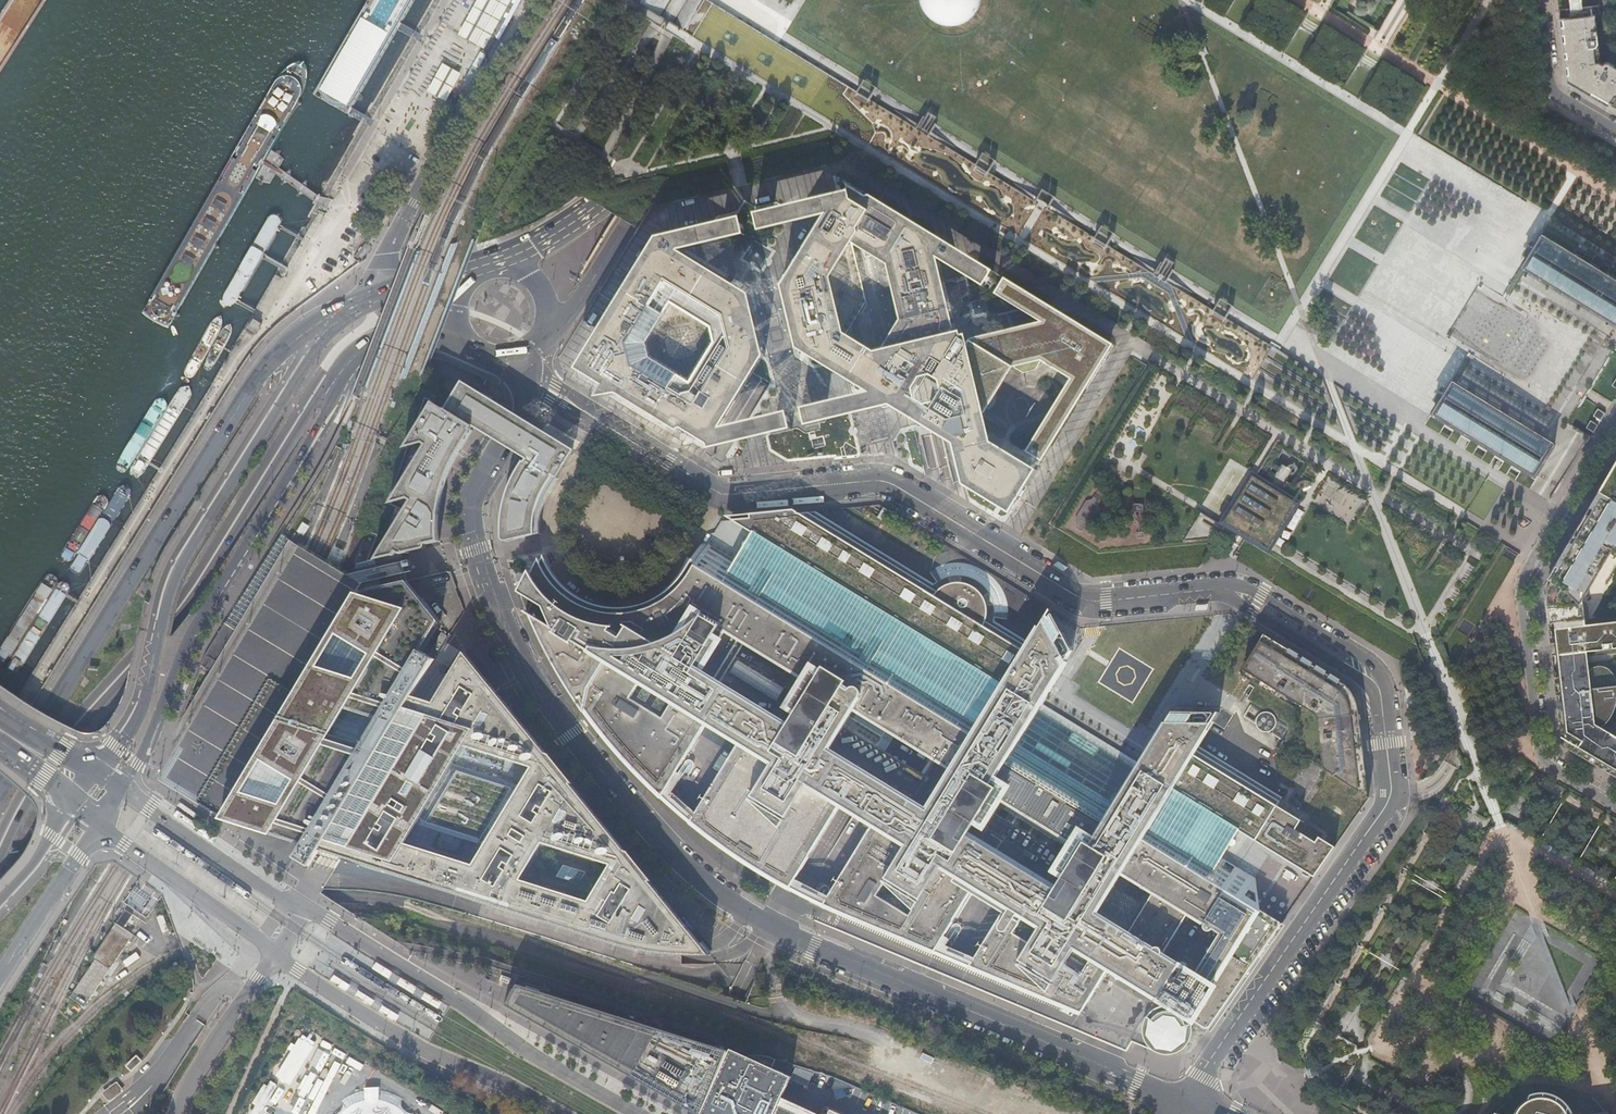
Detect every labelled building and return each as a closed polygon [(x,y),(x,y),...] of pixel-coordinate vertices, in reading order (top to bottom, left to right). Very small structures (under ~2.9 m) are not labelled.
[(347,113),(349,110),(414,0),(370,0),(315,94),(347,113)] [(461,34),(487,48),(513,0),(480,0),(461,34)] [(642,2),(661,13),(668,0),(643,0),(642,2)] [(1580,0),(1571,0),(1572,9),(1575,5),(1580,4),(1580,0)] [(1580,4),(1575,5),(1572,9),(1562,10),(1563,17),(1559,18),(1560,21),(1565,68),(1566,81),(1585,92),(1606,104),(1612,94),(1615,93),(1615,66),(1609,62),(1606,62),(1603,64),(1599,61),(1598,54),(1600,53),(1600,52),(1595,15),(1595,14),(1599,13),(1598,6),(1581,7),(1580,4)] [(163,335),(165,336),(263,161),(297,101),(300,90),(300,79),(300,73),(299,71),(296,70),(293,71),(287,74),(279,80),(274,85),(270,90),(267,95),(155,290),(138,321),(140,324),(159,334),(163,335)] [(981,288),(990,273),(864,196),(859,197),(843,187),(844,190),(842,193),(750,215),(754,233),(820,217),(779,288),(793,351),(860,393),(798,409),(802,427),(886,407),(892,411),(950,446),(959,486),(1005,515),(1033,472),(1005,454),(989,445),(988,444),(988,443),(981,417),(1009,370),(1019,375),(1031,373),(1037,363),(1066,381),(1022,454),(1038,464),(1110,347),(1001,280),(991,295),(1036,324),(966,342),(964,345),(962,336),(958,337),(957,333),(948,335),(950,331),(934,261),(981,288)] [(226,305),(228,305),(232,304),(234,303),(237,299),(281,221),(281,218),(280,215),(278,213),(274,213),(271,214),(268,216),(265,221),(223,295),(222,298),(223,302),(224,304),(226,305)] [(652,241),(586,346),(604,357),(608,356),(611,367),(608,368),(596,386),(704,450),(788,430),(784,413),(749,422),(717,429),(762,357),(746,297),(675,254),(739,237),(735,220),(652,241)] [(1545,239),(1542,244),(1538,241),(1538,242),(1532,252),(1536,254),(1533,259),(1529,256),(1523,267),(1527,269),(1524,273),(1615,327),(1615,280),(1545,239)] [(224,316),(224,312),(219,314),(216,316),(213,319),(187,362),(186,365),(185,369),(187,372),(190,373),(192,373),(194,372),(196,369),(199,365),(217,335),(224,324),(225,319),(224,316)] [(1002,321),(986,325),(988,334),(1004,331),(1002,321)] [(205,369),(207,370),(209,369),(211,368),(214,365),(229,338),(232,332),(232,328),(231,324),(228,324),(224,327),(221,330),(218,335),(206,357),(204,364),(204,368),(205,369)] [(131,473),(138,477),(144,472),(151,461),(192,395),(193,392),(191,385),(183,386),(180,388),(177,392),(133,465),(131,471),(131,473)] [(406,501),(372,559),(436,544),(434,523),(438,489),(445,472),(471,429),(522,458),(514,470),(503,492),(498,517),(501,542),(539,534),(539,525),(540,516),(543,505),(546,499),(550,491),(572,455),(535,435),(484,405),(476,401),(454,388),(441,409),(427,403),(406,438),(419,445),(391,491),(406,501)] [(1552,460),(1558,450),(1457,390),(1455,393),(1452,390),(1447,398),(1452,401),(1447,409),(1443,407),(1442,408),(1440,413),(1444,415),(1441,420),(1536,477),(1538,473),(1542,475),(1549,464),(1545,462),(1548,457),(1552,460)] [(118,471),(121,473),(122,473),(124,472),(128,470),(130,468),(132,465),(168,406),(168,404),(167,402),(165,400),(163,399),(160,399),(157,400),(140,426),(117,464),(117,466),(117,468),(118,471)] [(1602,420),(1607,413),(1600,409),(1596,416),(1602,420)] [(1595,433),(1600,425),(1593,421),(1588,428),(1595,433)] [(1279,464),(1288,474),(1298,463),(1288,454),(1279,464)] [(1607,482),(1601,493),(1615,502),(1615,467),(1607,482)] [(1306,493),(1313,480),(1298,473),(1291,486),(1306,493)] [(1224,523),(1269,550),(1297,503),(1253,476),(1224,523)] [(76,576),(77,576),(80,575),(82,573),(131,495),(132,491),(130,488),(128,486),(125,485),(122,486),(119,488),(117,490),(70,567),(69,570),(70,572),(72,574),(74,576),(76,576)] [(1601,493),(1593,507),(1566,552),(1552,575),(1546,585),(1545,594),(1548,616),(1549,631),(1586,627),(1584,602),(1613,552),(1615,552),(1615,553),(1615,502),(1601,493)] [(72,559),(73,559),(75,558),(76,556),(109,502),(109,500),(109,498),(107,495),(105,494),(103,494),(100,495),(98,496),(96,498),(64,550),(63,553),(63,555),(64,557),(66,559),(68,559),(70,560),(72,559)] [(581,598),(570,591),(561,583),(553,574),(548,567),(545,560),(544,555),(532,573),(530,570),(522,587),(519,592),(544,607),(548,616),(554,629),(534,617),(541,633),(550,652),(556,662),(570,687),(573,691),(591,718),(596,724),(616,748),(627,761),(634,768),(655,789),(663,796),(677,773),(676,772),(707,723),(740,743),(709,792),(691,821),(713,838),(732,853),(737,856),(759,870),(769,876),(790,888),(811,855),(810,854),(851,788),(869,798),(880,781),(829,750),(854,709),(953,770),(928,810),(896,791),(892,797),(880,789),(864,814),(874,821),(872,824),(874,825),(843,874),(842,874),(824,904),(858,920),(892,935),(934,954),(955,921),(954,920),(974,887),(1007,907),(987,940),(987,939),(969,968),(963,977),(960,982),(965,984),(1003,1000),(1041,1016),(1077,1032),(1112,1046),(1127,1052),(1133,1042),(1161,1054),(1163,1055),(1164,1055),(1170,1055),(1177,1053),(1178,1052),(1179,1052),(1181,1051),(1181,1050),(1185,1046),(1188,1042),(1191,1036),(1191,1031),(1190,1022),(1191,1020),(1208,1031),(1215,1019),(1281,925),(1279,924),(1280,923),(1242,900),(1255,879),(1223,858),(1216,869),(1149,828),(1173,790),(1239,831),(1313,877),(1334,848),(1304,828),(1307,824),(1278,806),(1282,799),(1199,747),(1214,723),(1188,723),(1193,715),(1172,714),(1167,723),(1165,723),(1140,764),(1094,840),(1081,832),(1085,825),(1012,780),(1008,787),(995,779),(1041,704),(1067,662),(1057,642),(1061,635),(1049,612),(1029,645),(983,617),(983,615),(983,609),(982,603),(979,597),(972,591),(967,589),(961,587),(958,587),(952,588),(944,593),(812,512),(731,520),(753,533),(765,540),(805,564),(807,560),(841,580),(839,582),(850,589),(851,587),(879,604),(878,606),(889,613),(890,611),(907,621),(904,624),(914,630),(919,623),(920,623),(925,615),(931,619),(928,625),(928,626),(929,629),(931,632),(933,634),(935,636),(938,639),(941,640),(944,642),(947,643),(950,644),(954,645),(957,645),(961,646),(965,639),(972,644),(963,659),(1005,685),(986,716),(953,696),(951,699),(946,695),(947,693),(925,680),(861,640),(856,648),(844,641),(840,637),(844,630),(735,563),(736,560),(708,544),(707,545),(702,542),(692,558),(685,566),(677,575),(666,587),(653,597),(641,603),(629,606),(619,608),(607,607),(594,604),(581,598)] [(1205,525),(1209,518),(1201,514),(1197,521),(1205,525)] [(753,533),(735,563),(844,630),(840,637),(844,641),(856,648),(861,640),(925,680),(947,693),(946,695),(951,699),(953,696),(986,716),(1005,685),(963,659),(972,644),(965,639),(961,646),(957,645),(954,645),(950,644),(947,643),(944,642),(941,640),(938,639),(935,636),(933,634),(931,632),(929,629),(928,626),(928,625),(931,619),(925,615),(920,623),(919,623),(914,630),(904,624),(907,621),(890,611),(889,613),(878,606),(879,604),(851,587),(850,589),(839,582),(841,580),(807,560),(805,564),(765,540),(753,533)] [(322,576),(316,587),(318,588),(321,589),(323,591),(332,593),(336,595),(345,598),(348,593),(375,588),(374,584),(370,567),(369,561),(365,562),(363,554),(358,555),(356,548),(341,550),(336,555),(333,560),(322,576)] [(958,564),(941,565),(944,584),(960,582),(958,564)] [(49,575),(47,577),(44,581),(0,650),(0,666),(2,666),(6,665),(8,662),(59,583),(59,581),(57,578),(54,576),(52,575),(50,575),(49,575)] [(357,592),(216,819),(300,846),(291,858),(299,863),(305,866),(319,841),(329,844),(342,848),(337,857),(340,859),(615,945),(656,954),(708,955),(636,866),(509,714),(485,681),(464,654),(462,652),(424,714),(412,709),(401,707),(430,659),(418,652),(436,621),(407,581),(357,592)] [(63,582),(62,582),(60,584),(57,587),(9,665),(7,669),(9,671),(10,672),(13,673),(15,673),(19,672),(22,669),(73,590),(72,587),(71,585),(68,583),(65,582),(63,582)] [(1063,634),(1051,610),(1049,612),(1061,635),(1063,634)] [(1586,627),(1549,631),(1551,647),(1553,657),(1559,657),(1559,658),(1562,684),(1556,685),(1557,692),(1560,723),(1561,731),(1568,735),(1574,735),(1576,749),(1570,750),(1570,752),(1586,761),(1615,779),(1615,737),(1604,730),(1615,715),(1615,712),(1615,675),(1615,673),(1612,670),(1606,667),(1599,667),(1594,670),(1590,672),(1588,653),(1615,650),(1615,623),(1586,627)] [(1067,662),(1073,652),(1063,634),(1061,635),(1057,642),(1067,662)] [(1351,690),(1347,685),(1320,667),(1266,635),(1242,674),(1246,677),(1280,698),(1283,694),(1313,712),(1315,713),(1317,715),(1318,717),(1319,721),(1324,768),(1369,797),(1359,707),(1359,703),(1358,700),(1356,697),(1354,693),(1351,690)] [(1108,688),(1132,702),(1149,673),(1138,667),(1136,671),(1116,659),(1106,676),(1113,680),(1108,688)] [(1255,703),(1246,717),(1258,724),(1259,726),(1261,729),(1266,732),(1268,733),(1272,733),(1286,742),(1291,733),(1290,723),(1280,718),(1279,716),(1275,712),(1273,711),(1270,710),(1265,709),(1255,703)] [(1041,704),(995,779),(1008,787),(1012,780),(1085,825),(1081,832),(1094,840),(1140,764),(1126,755),(1093,735),(1041,704)] [(1220,713),(1194,712),(1193,715),(1188,723),(1214,723),(1220,713)] [(1173,790),(1149,828),(1216,869),(1239,831),(1173,790)] [(132,936),(129,934),(115,924),(112,922),(89,955),(88,956),(92,959),(65,997),(79,1007),(126,938),(129,941),(132,936)] [(139,953),(127,947),(119,961),(131,967),(139,953)] [(696,1113),(700,1113),(726,1051),(515,983),(509,994),(504,1004),(526,1017),(696,1113)] [(301,1034),(278,1077),(296,1086),(304,1070),(317,1077),(320,1072),(326,1075),(339,1050),(320,1041),(319,1043),(301,1034)] [(776,1103),(776,1095),(773,1088),(769,1083),(764,1078),(768,1069),(773,1058),(756,1057),(742,1058),(729,1052),(730,1052),(726,1051),(700,1113),(800,1113),(776,1103)] [(776,1095),(776,1103),(787,1078),(768,1069),(764,1078),(769,1083),(773,1088),(776,1095)] [(101,1095),(106,1101),(114,1095),(109,1088),(101,1095)] [(1543,1094),(1532,1096),(1524,1099),(1524,1101),(1520,1104),(1515,1110),(1514,1113),(1567,1113),(1564,1107),(1559,1101),(1549,1096),(1543,1094)] [(376,1095),(362,1095),(350,1100),(339,1108),(335,1113),(409,1113),(400,1104),(389,1098),(376,1095)]
